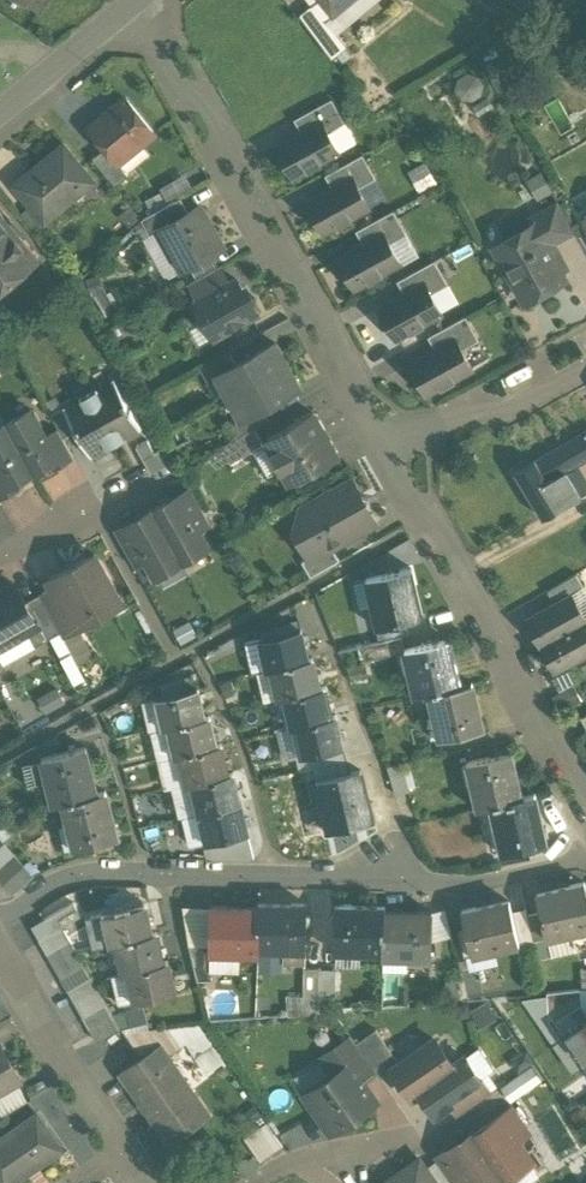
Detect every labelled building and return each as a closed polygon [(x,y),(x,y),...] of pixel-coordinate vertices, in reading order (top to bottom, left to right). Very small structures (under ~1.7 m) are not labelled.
[(322,0),(317,0),(313,3),(327,20),(334,14),(322,0)] [(334,14),(351,0),(322,0),(334,14)] [(327,20),(313,3),(300,14),(331,57),(347,44),(327,20)] [(126,97),(90,126),(106,147),(117,161),(139,143),(141,145),(156,133),(126,97)] [(333,98),(302,115),(309,129),(323,121),(330,132),(346,123),(333,98)] [(309,129),(276,147),(293,176),(340,150),(330,132),(323,121),(309,129)] [(64,145),(15,184),(45,220),(69,201),(67,199),(92,179),(64,145)] [(117,161),(106,147),(93,158),(116,186),(129,175),(117,161)] [(377,179),(363,154),(332,171),(340,185),(354,177),(361,188),(377,179)] [(163,184),(169,196),(194,185),(189,173),(163,184)] [(340,185),(308,202),(324,233),(371,207),(361,188),(354,177),(340,185)] [(180,198),(143,219),(151,233),(159,228),(158,228),(188,211),(180,198)] [(560,203),(529,220),(533,227),(535,226),(546,246),(548,245),(575,230),(560,203)] [(188,211),(158,228),(159,228),(182,271),(223,249),(199,205),(188,211)] [(0,210),(0,287),(7,281),(9,283),(23,272),(21,270),(37,256),(0,210)] [(408,235),(394,210),(363,227),(371,241),(385,233),(391,244),(408,235)] [(533,227),(496,248),(526,303),(567,280),(548,245),(546,246),(535,226),(533,227)] [(371,241),(338,259),(355,289),(402,263),(391,244),(385,233),(371,241)] [(435,260),(405,277),(412,291),(427,282),(433,293),(449,285),(435,260)] [(220,266),(191,283),(200,299),(229,283),(220,266)] [(200,299),(195,302),(215,338),(232,329),(231,327),(243,320),(244,322),(259,314),(254,304),(256,302),(247,286),(243,288),(238,279),(229,283),(200,299)] [(412,291),(380,309),(396,338),(444,312),(433,293),(427,282),(412,291)] [(466,316),(436,332),(443,346),(458,338),(464,349),(479,340),(466,316)] [(443,346),(411,364),(427,394),(474,368),(464,349),(458,338),(443,346)] [(237,364),(218,374),(219,376),(230,396),(287,364),(275,343),(237,364)] [(230,351),(200,368),(208,382),(219,376),(218,374),(237,364),(230,351)] [(287,364),(230,396),(241,417),(242,418),(261,408),(300,386),(287,364)] [(115,377),(88,392),(117,443),(143,429),(115,377)] [(88,392),(63,406),(77,431),(92,457),(117,443),(88,392)] [(77,431),(63,406),(50,413),(59,429),(64,438),(77,431)] [(261,408),(242,418),(241,417),(231,423),(238,437),(268,420),(261,408)] [(42,423),(36,411),(33,412),(32,409),(6,423),(33,471),(51,461),(55,466),(62,463),(46,435),(40,424),(42,423)] [(314,413),(268,438),(277,454),(278,453),(285,465),(284,466),(292,481),(338,455),(314,413)] [(0,426),(0,471),(11,491),(18,487),(15,481),(33,471),(6,423),(0,426)] [(255,428),(222,447),(231,463),(264,444),(255,428)] [(64,438),(59,429),(46,435),(62,463),(74,456),(64,438)] [(516,471),(542,517),(581,495),(566,470),(585,459),(585,432),(516,471)] [(175,460),(167,446),(144,459),(152,473),(175,460)] [(0,471),(0,497),(11,491),(0,471)] [(325,488),(321,497),(302,507),(298,518),(306,533),(298,537),(309,557),(310,558),(331,547),(374,522),(366,508),(368,499),(359,495),(355,488),(344,484),(333,490),(325,488)] [(211,524),(193,492),(180,498),(180,499),(197,531),(198,531),(211,524)] [(180,498),(179,496),(154,510),(182,561),(207,547),(198,531),(197,531),(180,499),(180,498)] [(182,561),(154,510),(129,524),(130,526),(148,558),(148,559),(157,575),(182,561)] [(148,558),(130,526),(117,533),(135,566),(148,559),(148,558)] [(331,547),(310,558),(309,557),(299,562),(309,578),(339,562),(331,547)] [(96,553),(56,575),(60,583),(54,586),(62,600),(69,597),(80,617),(82,616),(119,595),(96,553)] [(412,569),(367,580),(378,627),(407,620),(422,617),(414,584),(415,584),(412,569)] [(576,574),(547,591),(555,604),(583,587),(576,574)] [(0,592),(0,647),(28,631),(39,625),(26,602),(16,583),(0,592)] [(69,597),(62,600),(54,586),(41,594),(61,631),(84,619),(82,616),(80,617),(69,597)] [(26,602),(39,625),(28,631),(36,646),(61,631),(41,594),(26,602)] [(527,621),(540,645),(585,620),(585,619),(573,595),(527,621)] [(407,620),(378,627),(381,640),(402,635),(410,633),(407,620)] [(540,645),(555,671),(580,658),(585,654),(585,620),(540,645)] [(301,628),(260,638),(268,669),(272,668),(309,659),(301,628)] [(381,640),(361,645),(365,662),(406,652),(406,650),(402,635),(381,640)] [(268,669),(260,638),(245,642),(252,672),(257,671),(268,669)] [(450,640),(406,650),(406,652),(416,696),(429,693),(458,686),(451,654),(453,654),(450,640)] [(309,659),(272,668),(279,697),(284,696),(320,688),(313,658),(309,659)] [(268,669),(257,671),(264,701),(279,697),(272,668),(268,669)] [(458,686),(429,693),(440,739),(484,728),(481,714),(480,714),(473,682),(458,686)] [(198,687),(159,696),(166,726),(170,725),(205,717),(198,687)] [(320,688),(284,696),(291,726),(296,725),(331,716),(324,687),(320,688)] [(205,717),(170,725),(177,754),(181,753),(218,744),(211,715),(205,717)] [(331,716),(296,725),(303,755),(343,745),(336,715),(331,716)] [(291,726),(279,729),(287,759),(303,755),(296,725),(291,726)] [(218,744),(181,753),(188,783),(194,782),(228,773),(221,744),(218,744)] [(87,745),(42,756),(53,803),(63,801),(96,793),(88,761),(90,761),(87,745)] [(512,751),(468,761),(468,763),(473,762),(478,781),(472,782),(478,809),(492,806),(521,799),(514,767),(515,766),(512,751)] [(177,754),(162,758),(168,787),(173,786),(174,786),(188,783),(181,753),(177,754)] [(401,763),(388,767),(396,795),(409,791),(408,788),(404,773),(401,763)] [(411,770),(404,773),(408,788),(416,785),(411,770)] [(360,771),(317,781),(323,807),(328,806),(333,826),(327,827),(328,829),(372,818),(368,802),(367,803),(360,771)] [(228,773),(194,782),(201,811),(241,802),(234,772),(228,773)] [(188,783),(174,786),(181,816),(186,815),(201,811),(194,782),(188,783)] [(96,793),(63,801),(74,847),(119,837),(115,822),(114,822),(106,790),(96,793)] [(521,799),(492,806),(497,831),(503,830),(507,849),(502,851),(502,852),(547,842),(543,827),(542,828),(534,796),(521,799)] [(241,802),(201,811),(208,841),(248,832),(241,802)] [(201,811),(186,815),(193,845),(208,841),(201,811)] [(255,860),(248,832),(208,841),(212,859),(255,860)] [(0,847),(0,866),(15,853),(5,842),(0,847)] [(0,866),(0,876),(4,881),(24,864),(15,853),(0,866)] [(24,864),(4,881),(14,892),(34,875),(24,864)] [(539,894),(542,910),(548,935),(572,929),(576,947),(585,945),(585,887),(585,882),(570,885),(570,886),(539,894)] [(510,900),(478,908),(478,906),(463,909),(473,952),(520,941),(513,910),(510,900)] [(74,901),(44,918),(52,931),(63,926),(82,915),(74,901)] [(146,902),(105,912),(112,942),(118,941),(153,932),(146,902)] [(292,904),(259,903),(259,908),(258,946),(307,947),(308,903),(292,903),(292,904)] [(384,907),(352,906),(353,904),(337,904),(336,947),(383,948),(384,911),(384,907)] [(259,908),(227,907),(227,905),(212,905),(211,940),(211,949),(214,949),(214,944),(232,945),(232,950),(235,950),(258,951),(258,946),(259,908)] [(526,907),(513,910),(520,941),(533,938),(528,913),(526,907)] [(433,910),(417,910),(417,912),(384,911),(383,948),(383,954),(432,955),(433,910)] [(542,910),(528,913),(534,939),(548,936),(548,935),(542,910)] [(52,931),(40,938),(47,952),(70,939),(63,926),(52,931)] [(153,932),(118,941),(124,970),(130,969),(165,960),(159,931),(153,932)] [(70,939),(47,952),(54,964),(77,951),(70,939)] [(211,940),(189,940),(198,978),(213,978),(213,967),(214,949),(211,949),(211,940)] [(232,945),(214,944),(214,949),(213,967),(235,967),(235,950),(232,950),(232,945)] [(77,951),(54,964),(61,977),(85,964),(77,951)] [(165,960),(130,969),(137,998),(177,989),(170,959),(165,960)] [(85,964),(61,977),(69,990),(92,976),(85,964)] [(320,966),(306,966),(306,996),(319,995),(320,966)] [(337,966),(320,966),(319,995),(337,995),(337,966)] [(92,976),(69,990),(76,1002),(99,989),(92,976)] [(99,989),(76,1002),(83,1015),(106,1002),(99,989)] [(548,992),(548,1010),(566,1037),(570,1034),(569,1033),(585,1022),(585,1013),(581,1006),(580,989),(548,992)] [(106,1002),(83,1015),(90,1027),(113,1014),(106,1002)] [(113,1014),(90,1027),(98,1041),(121,1028),(113,1014)] [(171,1049),(201,1046),(203,1066),(215,1065),(210,1020),(168,1024),(171,1049)] [(569,1033),(570,1034),(585,1057),(585,1022),(569,1033)] [(400,1065),(376,1029),(356,1043),(376,1072),(381,1079),(393,1071),(393,1070),(400,1065)] [(356,1043),(352,1037),(336,1048),(348,1066),(350,1065),(362,1082),(376,1072),(356,1043)] [(400,1065),(393,1070),(393,1071),(413,1099),(421,1093),(419,1089),(454,1065),(436,1040),(400,1065)] [(161,1042),(120,1071),(131,1087),(172,1058),(161,1042)] [(19,1078),(0,1044),(0,1089),(19,1078)] [(454,1065),(419,1089),(421,1093),(435,1112),(448,1103),(483,1078),(482,1076),(480,1078),(466,1056),(454,1065)] [(210,1114),(172,1058),(131,1087),(169,1142),(210,1114)] [(348,1066),(310,1092),(322,1109),(316,1113),(329,1133),(352,1117),(353,1119),(366,1110),(364,1107),(375,1100),(362,1082),(350,1065),(348,1066)] [(513,1097),(540,1079),(533,1067),(505,1086),(513,1097)] [(483,1078),(448,1103),(457,1116),(492,1092),(483,1078)] [(530,1134),(511,1105),(497,1115),(501,1121),(477,1138),(506,1181),(533,1163),(518,1142),(530,1134)] [(0,1139),(0,1180),(2,1182),(15,1182),(63,1150),(38,1113),(0,1139)] [(477,1138),(453,1154),(451,1155),(466,1177),(470,1182),(504,1182),(506,1181),(477,1138)] [(435,1158),(452,1182),(458,1182),(466,1177),(451,1155),(453,1154),(450,1148),(435,1158)] [(419,1161),(387,1182),(435,1182),(419,1161)]
